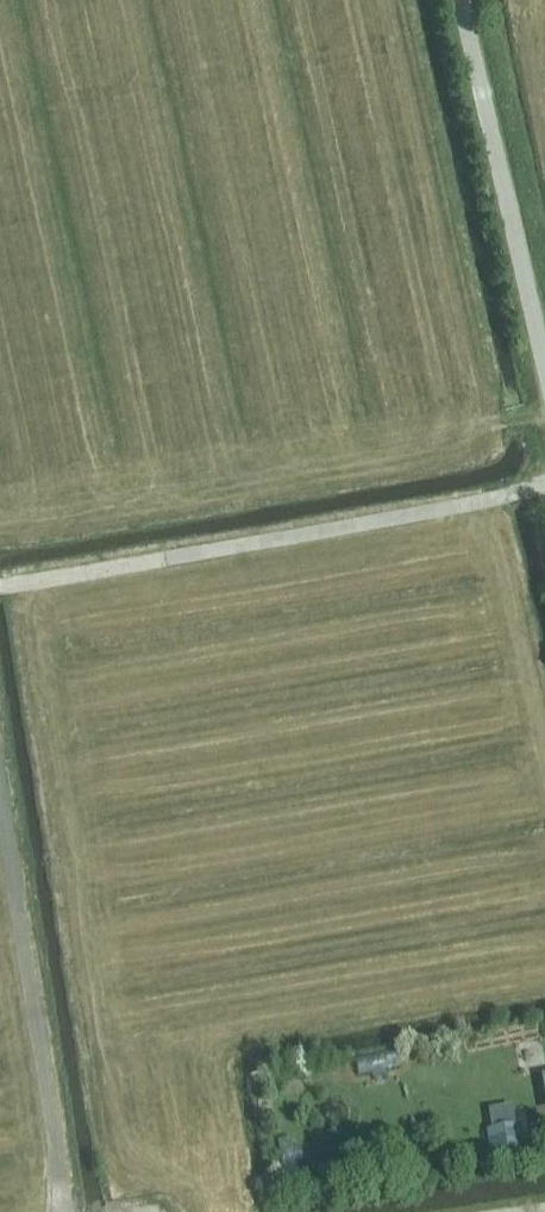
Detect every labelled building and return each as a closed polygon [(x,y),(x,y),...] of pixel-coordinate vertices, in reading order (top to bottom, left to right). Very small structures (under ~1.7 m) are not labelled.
[(400,1071),(400,1055),(363,1055),(363,1071),(400,1071)] [(525,1158),(521,1123),(486,1128),(490,1162),(525,1158)] [(288,1166),(304,1162),(297,1136),(282,1139),(288,1166)] [(429,1147),(419,1149),(423,1173),(434,1171),(429,1147)] [(400,1175),(397,1159),(384,1161),(386,1177),(400,1175)]
